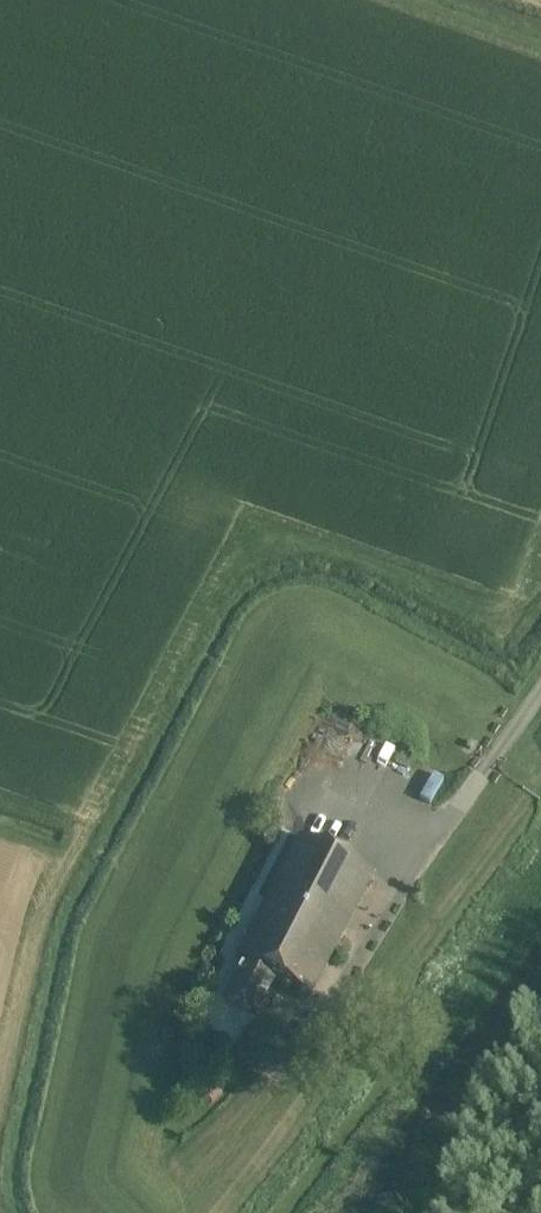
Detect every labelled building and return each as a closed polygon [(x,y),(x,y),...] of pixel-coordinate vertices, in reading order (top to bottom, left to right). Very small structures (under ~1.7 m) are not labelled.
[(310,996),(374,875),(300,836),(237,957),(245,961),(225,999),(256,1015),(276,978),(310,996)]
